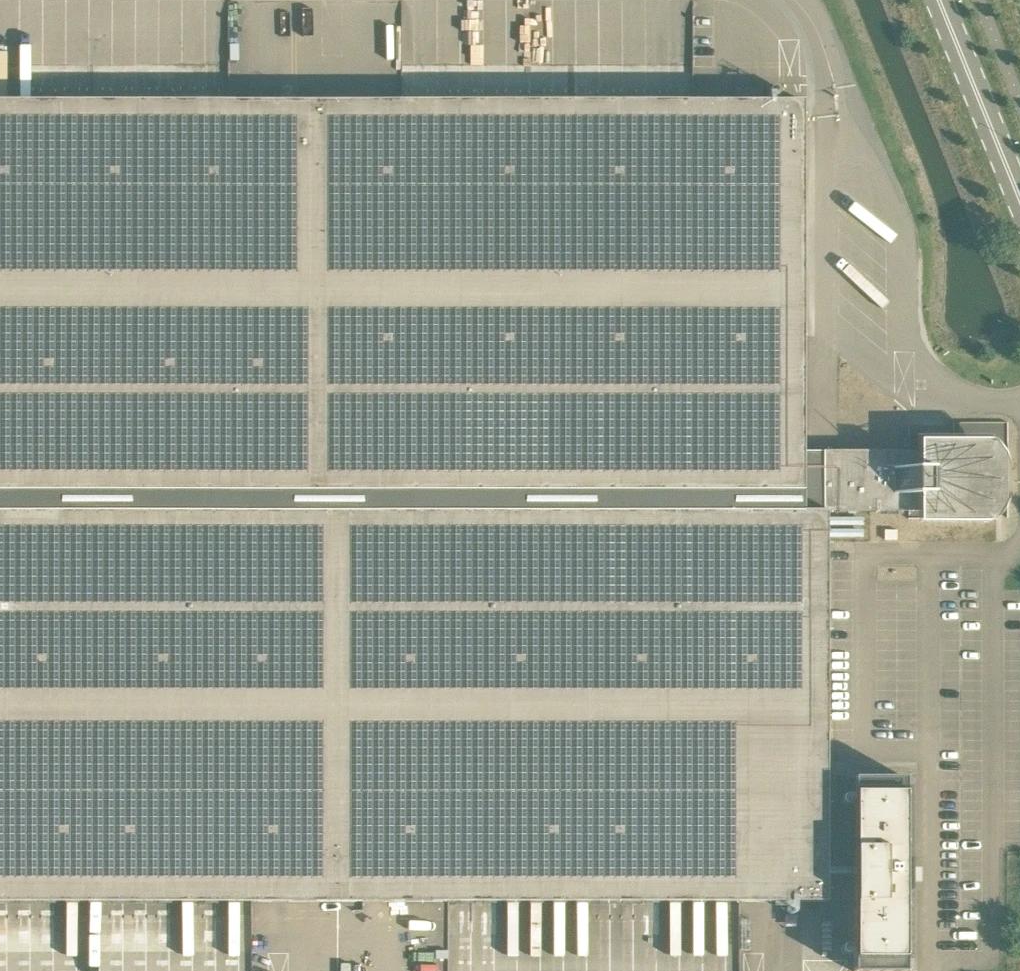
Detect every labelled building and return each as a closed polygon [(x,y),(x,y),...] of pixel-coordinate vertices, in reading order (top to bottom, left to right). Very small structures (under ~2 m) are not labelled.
[(316,491),(316,101),(0,102),(0,491),(316,491)] [(803,452),(803,101),(316,101),(316,491),(802,491),(802,452),(803,452)] [(824,900),(826,511),(954,511),(954,505),(975,505),(982,499),(986,490),(988,481),(986,472),(982,464),(975,457),(954,457),(954,451),(803,452),(802,452),(802,491),(316,491),(0,491),(0,901),(824,900)] [(852,881),(853,970),(905,970),(905,886),(909,885),(909,891),(910,891),(910,859),(909,859),(909,863),(905,864),(905,778),(853,778),(853,868),(840,868),(840,881),(852,881)]
